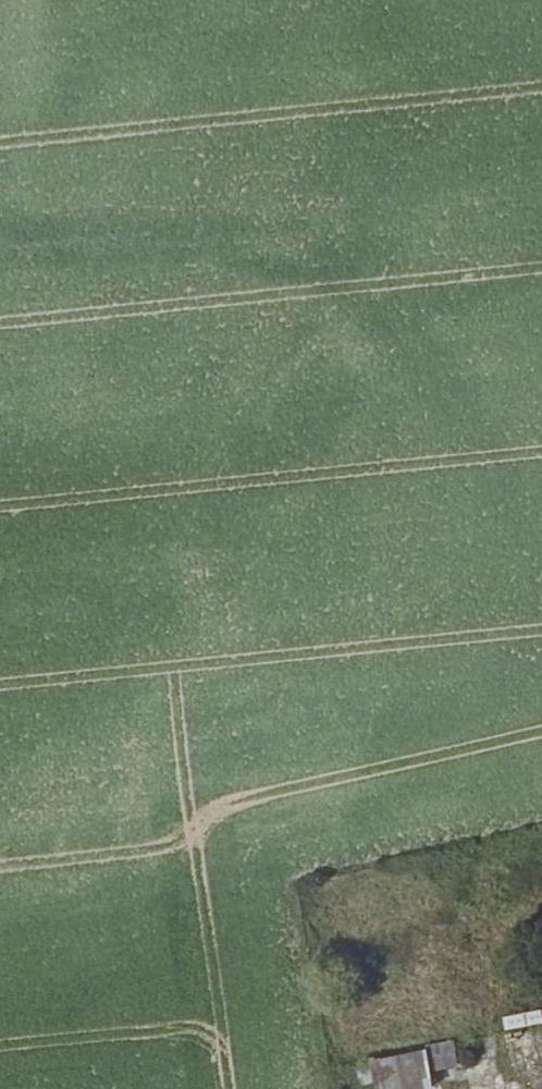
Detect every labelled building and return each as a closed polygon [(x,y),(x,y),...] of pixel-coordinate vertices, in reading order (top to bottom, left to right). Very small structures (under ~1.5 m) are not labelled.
[(503,1039),(512,1078),(536,1074),(537,1081),(541,1081),(541,1030),(503,1039)] [(431,1072),(454,1068),(450,1045),(377,1058),(383,1088),(427,1088),(434,1088),(431,1072)]
